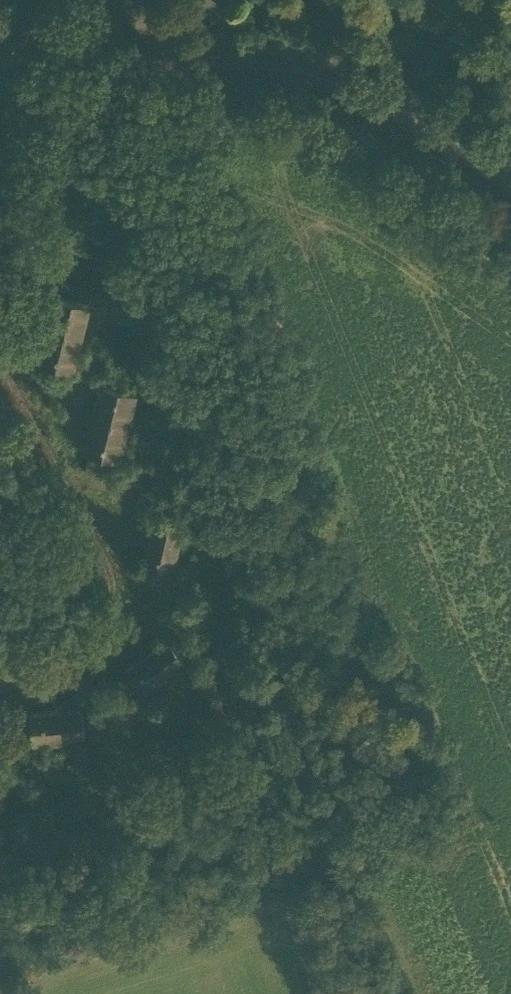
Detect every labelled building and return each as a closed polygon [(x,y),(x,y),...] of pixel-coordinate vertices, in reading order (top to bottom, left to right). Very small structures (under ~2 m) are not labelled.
[(0,190),(0,202),(7,204),(11,193),(0,190)] [(90,303),(57,295),(52,316),(56,317),(53,330),(82,337),(90,303)] [(82,337),(53,330),(50,343),(45,342),(40,362),(74,371),(82,337)] [(92,431),(87,451),(120,459),(136,392),(104,384),(99,404),(104,405),(98,432),(92,431)] [(116,467),(89,460),(86,471),(113,478),(116,467)] [(164,516),(157,515),(145,566),(173,573),(185,521),(164,516)] [(174,644),(170,639),(127,669),(143,692),(186,661),(174,644)] [(86,737),(84,716),(105,714),(102,684),(89,685),(91,708),(32,713),(34,742),(86,737)]
